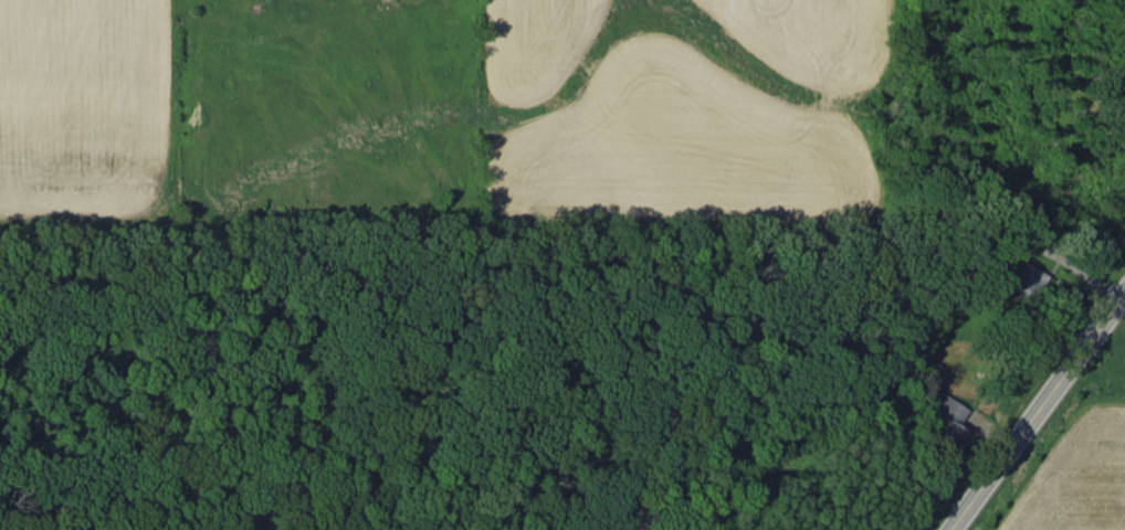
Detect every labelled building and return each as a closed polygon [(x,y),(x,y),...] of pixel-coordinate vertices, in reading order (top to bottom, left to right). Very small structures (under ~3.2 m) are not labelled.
[(1042,273),(1020,261),(1003,291),(1026,304),(1042,273)] [(966,408),(941,392),(930,409),(944,418),(929,441),(949,453),(965,429),(956,423),(966,408)]
